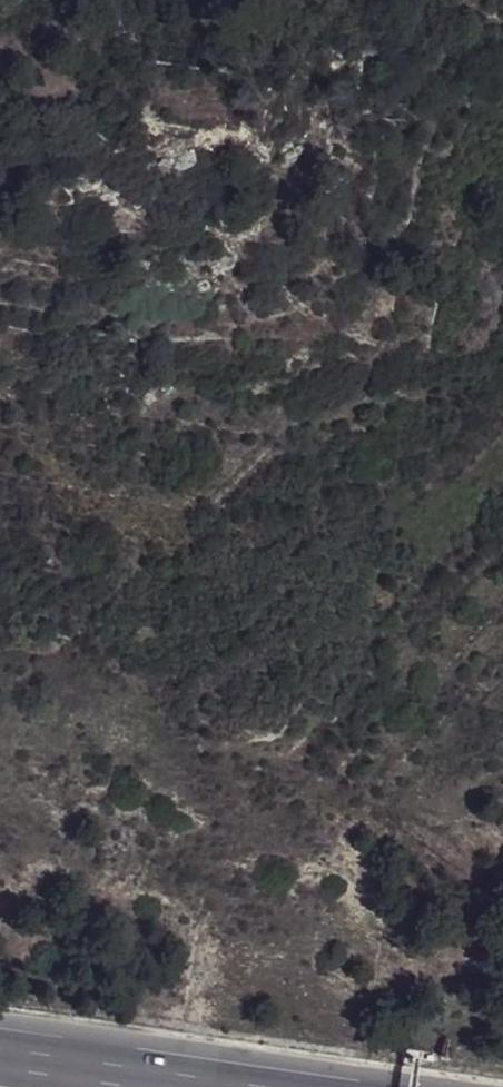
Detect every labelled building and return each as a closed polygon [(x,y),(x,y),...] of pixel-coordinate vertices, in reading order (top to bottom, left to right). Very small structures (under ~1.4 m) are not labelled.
[(140,114),(136,115),(135,115),(132,120),(132,121),(134,126),(140,128),(147,125),(149,121),(147,117),(140,114)]
